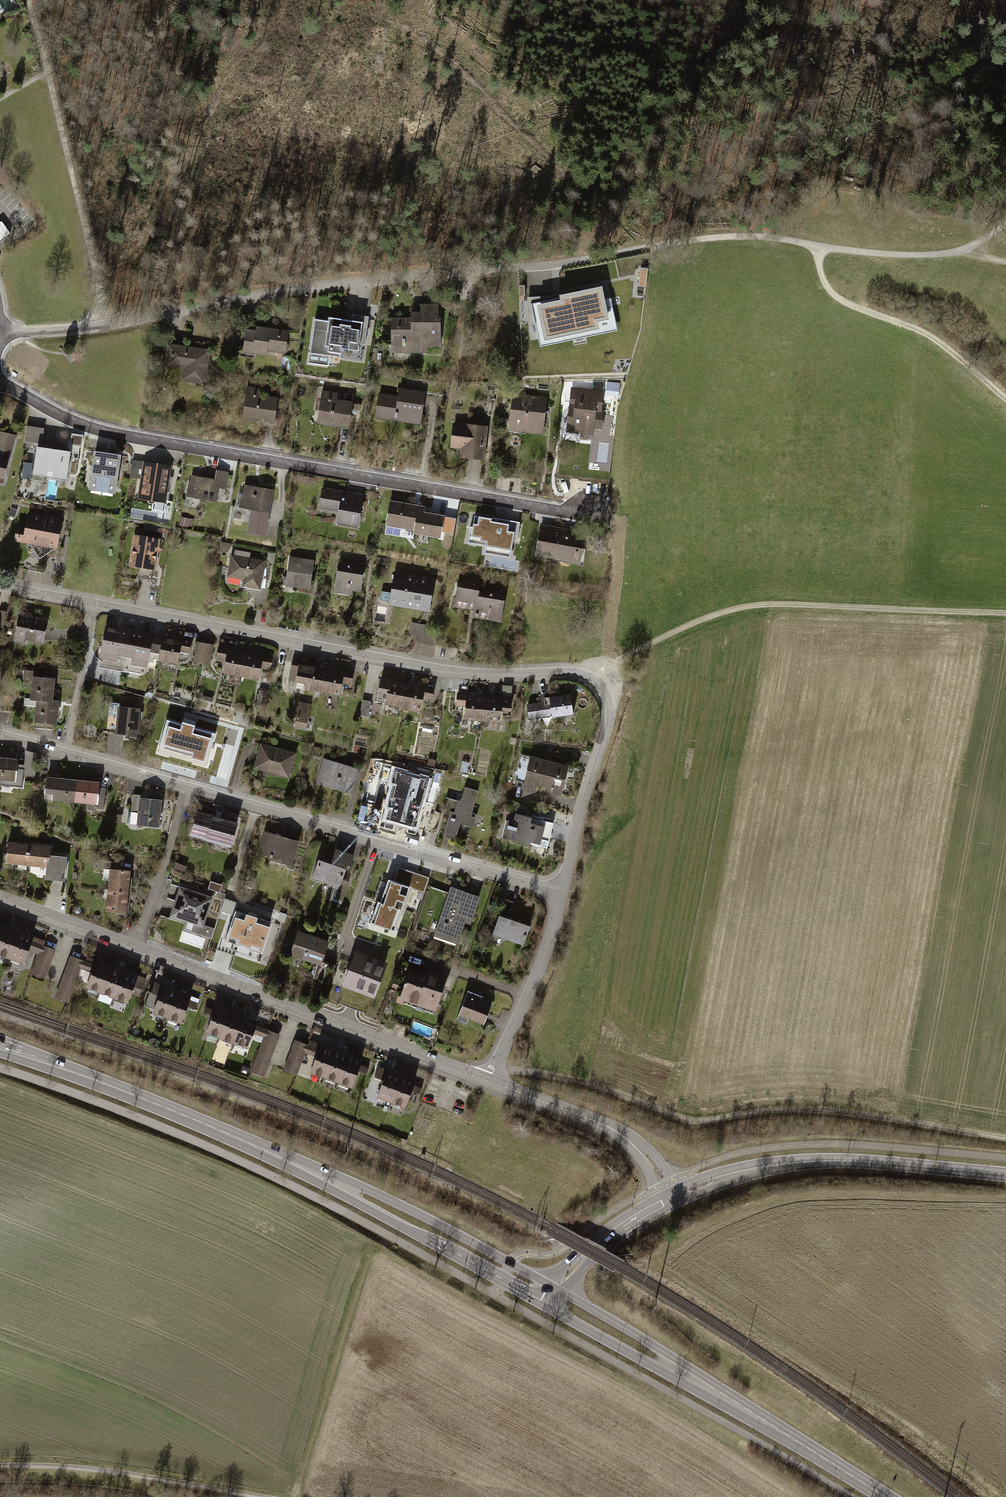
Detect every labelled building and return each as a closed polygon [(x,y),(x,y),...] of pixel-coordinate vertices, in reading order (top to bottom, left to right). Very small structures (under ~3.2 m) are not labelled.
[(557,295),(526,301),(527,331),(528,340),(538,338),(540,344),(617,328),(610,296),(607,297),(603,282),(600,283),(599,281),(556,290),(557,295)] [(409,319),(390,319),(390,354),(427,354),(427,348),(440,348),(439,305),(419,305),(419,314),(409,314),(409,319)] [(366,317),(349,315),(349,322),(325,318),(325,321),(312,320),(306,354),(338,358),(339,351),(355,353),(357,344),(361,345),(366,317)] [(253,332),(243,331),(239,357),(264,360),(265,353),(284,356),(287,333),(254,328),(253,332)] [(209,351),(165,345),(161,368),(180,371),(179,382),(203,386),(209,351)] [(608,394),(620,394),(621,382),(608,382),(608,394)] [(603,390),(571,386),(564,433),(593,438),(594,430),(602,431),(606,409),(601,408),(603,390)] [(262,390),(245,387),(240,421),(273,425),(277,399),(260,397),(262,390)] [(426,392),(399,387),(398,394),(379,391),(374,419),(420,427),(426,392)] [(337,394),(321,391),(315,426),(347,431),(352,403),(336,400),(337,394)] [(548,398),(511,394),(507,433),(544,437),(548,398)] [(461,407),(451,406),(451,414),(460,414),(461,407)] [(490,427),(452,422),(449,449),(459,451),(458,461),(485,464),(490,427)] [(22,445),(33,447),(28,484),(45,487),(46,481),(67,484),(71,452),(40,448),(43,429),(24,427),(22,445)] [(2,484),(15,436),(0,432),(0,483),(2,484)] [(119,457),(91,454),(86,492),(114,495),(119,457)] [(172,467),(133,460),(130,478),(139,480),(136,502),(165,507),(172,467)] [(221,482),(191,476),(186,499),(216,505),(221,482)] [(273,490),(244,485),(240,506),(252,508),(248,533),(265,536),(273,490)] [(363,495),(323,488),(320,507),(340,510),(338,523),(358,526),(363,495)] [(423,508),(388,502),(383,527),(404,531),(404,535),(439,541),(443,517),(422,513),(423,508)] [(62,520),(26,513),(22,529),(15,528),(12,542),(27,545),(37,561),(56,550),(62,520)] [(492,518),(475,516),(473,526),(471,526),(468,543),(507,549),(509,540),(514,541),(516,526),(491,522),(492,518)] [(585,536),(540,528),(535,558),(580,566),(585,536)] [(162,539),(133,534),(128,568),(156,572),(162,539)] [(250,553),(234,550),(235,545),(221,542),(219,553),(229,555),(225,578),(242,581),(240,589),(259,593),(265,561),(249,558),(250,553)] [(219,559),(212,558),(209,574),(217,575),(219,559)] [(315,563),(287,559),(282,587),(311,592),(315,563)] [(364,567),(337,563),(332,595),(350,598),(351,593),(360,594),(364,567)] [(435,579),(393,572),(389,593),(378,591),(373,620),(384,622),(387,607),(429,614),(435,579)] [(480,585),(457,581),(452,608),(471,612),(470,618),(499,624),(505,595),(479,591),(480,585)] [(0,609),(0,626),(5,627),(8,611),(0,609)] [(50,620),(20,614),(13,643),(27,646),(27,641),(45,645),(50,620)] [(415,622),(415,634),(426,634),(426,623),(415,622)] [(115,631),(106,629),(100,661),(124,665),(130,632),(121,631),(120,629),(118,629),(115,631)] [(151,636),(151,637),(145,636),(143,634),(140,633),(139,634),(130,632),(124,665),(123,667),(124,668),(142,672),(145,670),(147,662),(153,658),(160,659),(164,639),(151,636)] [(164,639),(160,659),(176,662),(179,647),(189,649),(191,641),(181,639),(180,642),(164,639)] [(197,642),(195,652),(204,653),(203,657),(211,658),(213,645),(197,642)] [(224,671),(241,675),(245,654),(228,651),(229,648),(219,646),(216,660),(226,662),(224,671)] [(204,653),(195,652),(194,661),(210,664),(211,658),(203,657),(204,653)] [(245,654),(241,675),(258,678),(260,666),(270,668),(272,657),(262,655),(261,657),(245,654)] [(306,687),(322,690),(326,670),(327,669),(322,668),(322,669),(310,667),(310,665),(293,662),(290,679),(297,680),(296,686),(305,688),(306,687)] [(326,670),(322,690),(339,693),(342,678),(352,680),(353,672),(343,670),(343,673),(326,670)] [(53,679),(34,677),(32,698),(38,699),(51,700),(53,679)] [(375,700),(403,706),(407,685),(390,682),(390,681),(379,679),(375,700)] [(407,685),(403,706),(419,709),(422,694),(432,696),(434,688),(424,686),(423,688),(407,685)] [(502,697),(512,698),(512,686),(502,685),(502,697)] [(267,691),(260,690),(257,703),(264,704),(267,691)] [(466,718),(483,719),(485,698),(468,697),(468,695),(458,694),(457,702),(467,703),(466,718)] [(574,718),(570,694),(546,698),(547,702),(527,705),(529,721),(548,718),(549,722),(574,718)] [(485,698),(483,719),(500,721),(501,705),(511,706),(512,698),(502,697),(501,700),(485,698)] [(51,700),(38,699),(36,721),(55,722),(57,701),(51,700)] [(311,705),(294,701),(290,717),(295,718),(293,726),(306,729),(311,705)] [(372,702),(362,701),(360,715),(369,717),(372,702)] [(139,710),(116,707),(113,736),(137,738),(139,720),(142,721),(142,712),(139,711),(139,710)] [(181,724),(167,720),(160,745),(170,748),(169,752),(196,759),(198,755),(208,758),(215,734),(194,728),(195,725),(182,721),(181,724)] [(296,754),(259,745),(253,770),(289,780),(296,754)] [(544,783),(549,763),(522,756),(516,781),(534,785),(535,781),(544,783)] [(0,758),(0,782),(3,782),(2,789),(22,790),(24,766),(18,765),(18,760),(0,758)] [(358,769),(323,759),(315,786),(350,796),(358,769)] [(550,760),(549,763),(544,783),(554,785),(553,790),(561,792),(567,767),(557,765),(558,762),(550,760)] [(423,808),(430,783),(384,771),(381,782),(389,784),(386,798),(423,808)] [(101,782),(47,777),(45,796),(53,797),(53,803),(84,806),(83,811),(104,813),(107,788),(100,787),(101,782)] [(460,802),(448,799),(444,812),(450,814),(443,838),(455,841),(460,824),(474,828),(478,815),(472,813),(478,791),(464,787),(460,802)] [(164,801),(141,799),(142,796),(132,795),(130,812),(138,813),(137,827),(161,830),(164,801)] [(240,824),(198,812),(191,837),(233,849),(240,824)] [(530,818),(513,813),(509,826),(506,825),(502,840),(528,847),(529,843),(539,846),(540,842),(549,844),(555,823),(544,820),(545,818),(534,816),(534,817),(531,816),(530,818)] [(301,843),(264,832),(257,854),(273,858),(272,862),(293,869),(301,843)] [(52,847),(8,842),(6,865),(48,869),(47,881),(66,883),(68,858),(51,856),(52,847)] [(332,861),(320,857),(312,880),(331,886),(326,900),(343,905),(351,882),(346,880),(349,871),(352,873),(357,857),(336,850),(332,861)] [(103,869),(107,869),(107,878),(110,879),(108,902),(107,913),(128,915),(133,872),(119,870),(119,864),(104,862),(103,869)] [(399,868),(394,881),(409,886),(425,892),(429,878),(399,868)] [(388,879),(381,902),(401,909),(409,886),(394,881),(388,879)] [(482,898),(452,888),(435,938),(459,946),(466,925),(472,927),(482,898)] [(213,902),(179,892),(172,914),(206,925),(213,902)] [(515,903),(506,900),(493,936),(526,948),(533,928),(509,919),(515,903)] [(395,930),(401,909),(381,902),(378,901),(371,922),(395,930)] [(274,923),(241,912),(232,937),(254,944),(255,940),(267,944),(274,923)] [(0,923),(0,958),(25,967),(31,952),(37,954),(29,977),(45,982),(57,951),(44,946),(47,940),(20,930),(0,923)] [(332,943),(300,933),(292,957),(324,968),(332,943)] [(359,964),(350,961),(344,981),(380,993),(390,963),(363,954),(359,964)] [(114,966),(87,956),(85,961),(70,956),(54,1000),(67,1004),(80,968),(89,972),(82,991),(126,1006),(133,987),(142,990),(146,978),(114,966)] [(425,976),(410,971),(399,1004),(419,1011),(420,1008),(438,1014),(442,1000),(445,1001),(450,988),(446,987),(449,981),(426,973),(425,976)] [(402,982),(395,980),(390,994),(397,996),(402,982)] [(192,996),(154,982),(149,998),(155,1000),(150,1015),(181,1026),(187,1008),(195,1011),(198,1003),(190,1000),(192,996)] [(485,997),(469,991),(456,1022),(467,1027),(469,1022),(485,1028),(494,1005),(483,1001),(485,997)] [(258,1021),(215,1005),(213,1010),(207,1008),(204,1015),(210,1017),(203,1034),(247,1051),(253,1034),(263,1038),(250,1073),(264,1078),(281,1034),(256,1025),(258,1021)] [(308,1046),(294,1041),(282,1072),(296,1077),(303,1058),(308,1046)] [(362,1061),(310,1041),(308,1046),(303,1058),(312,1062),(308,1074),(350,1090),(357,1072),(365,1075),(368,1068),(360,1065),(362,1061)] [(415,1080),(379,1066),(371,1085),(378,1087),(374,1099),(403,1111),(410,1092),(418,1095),(421,1088),(413,1085),(415,1080)]
